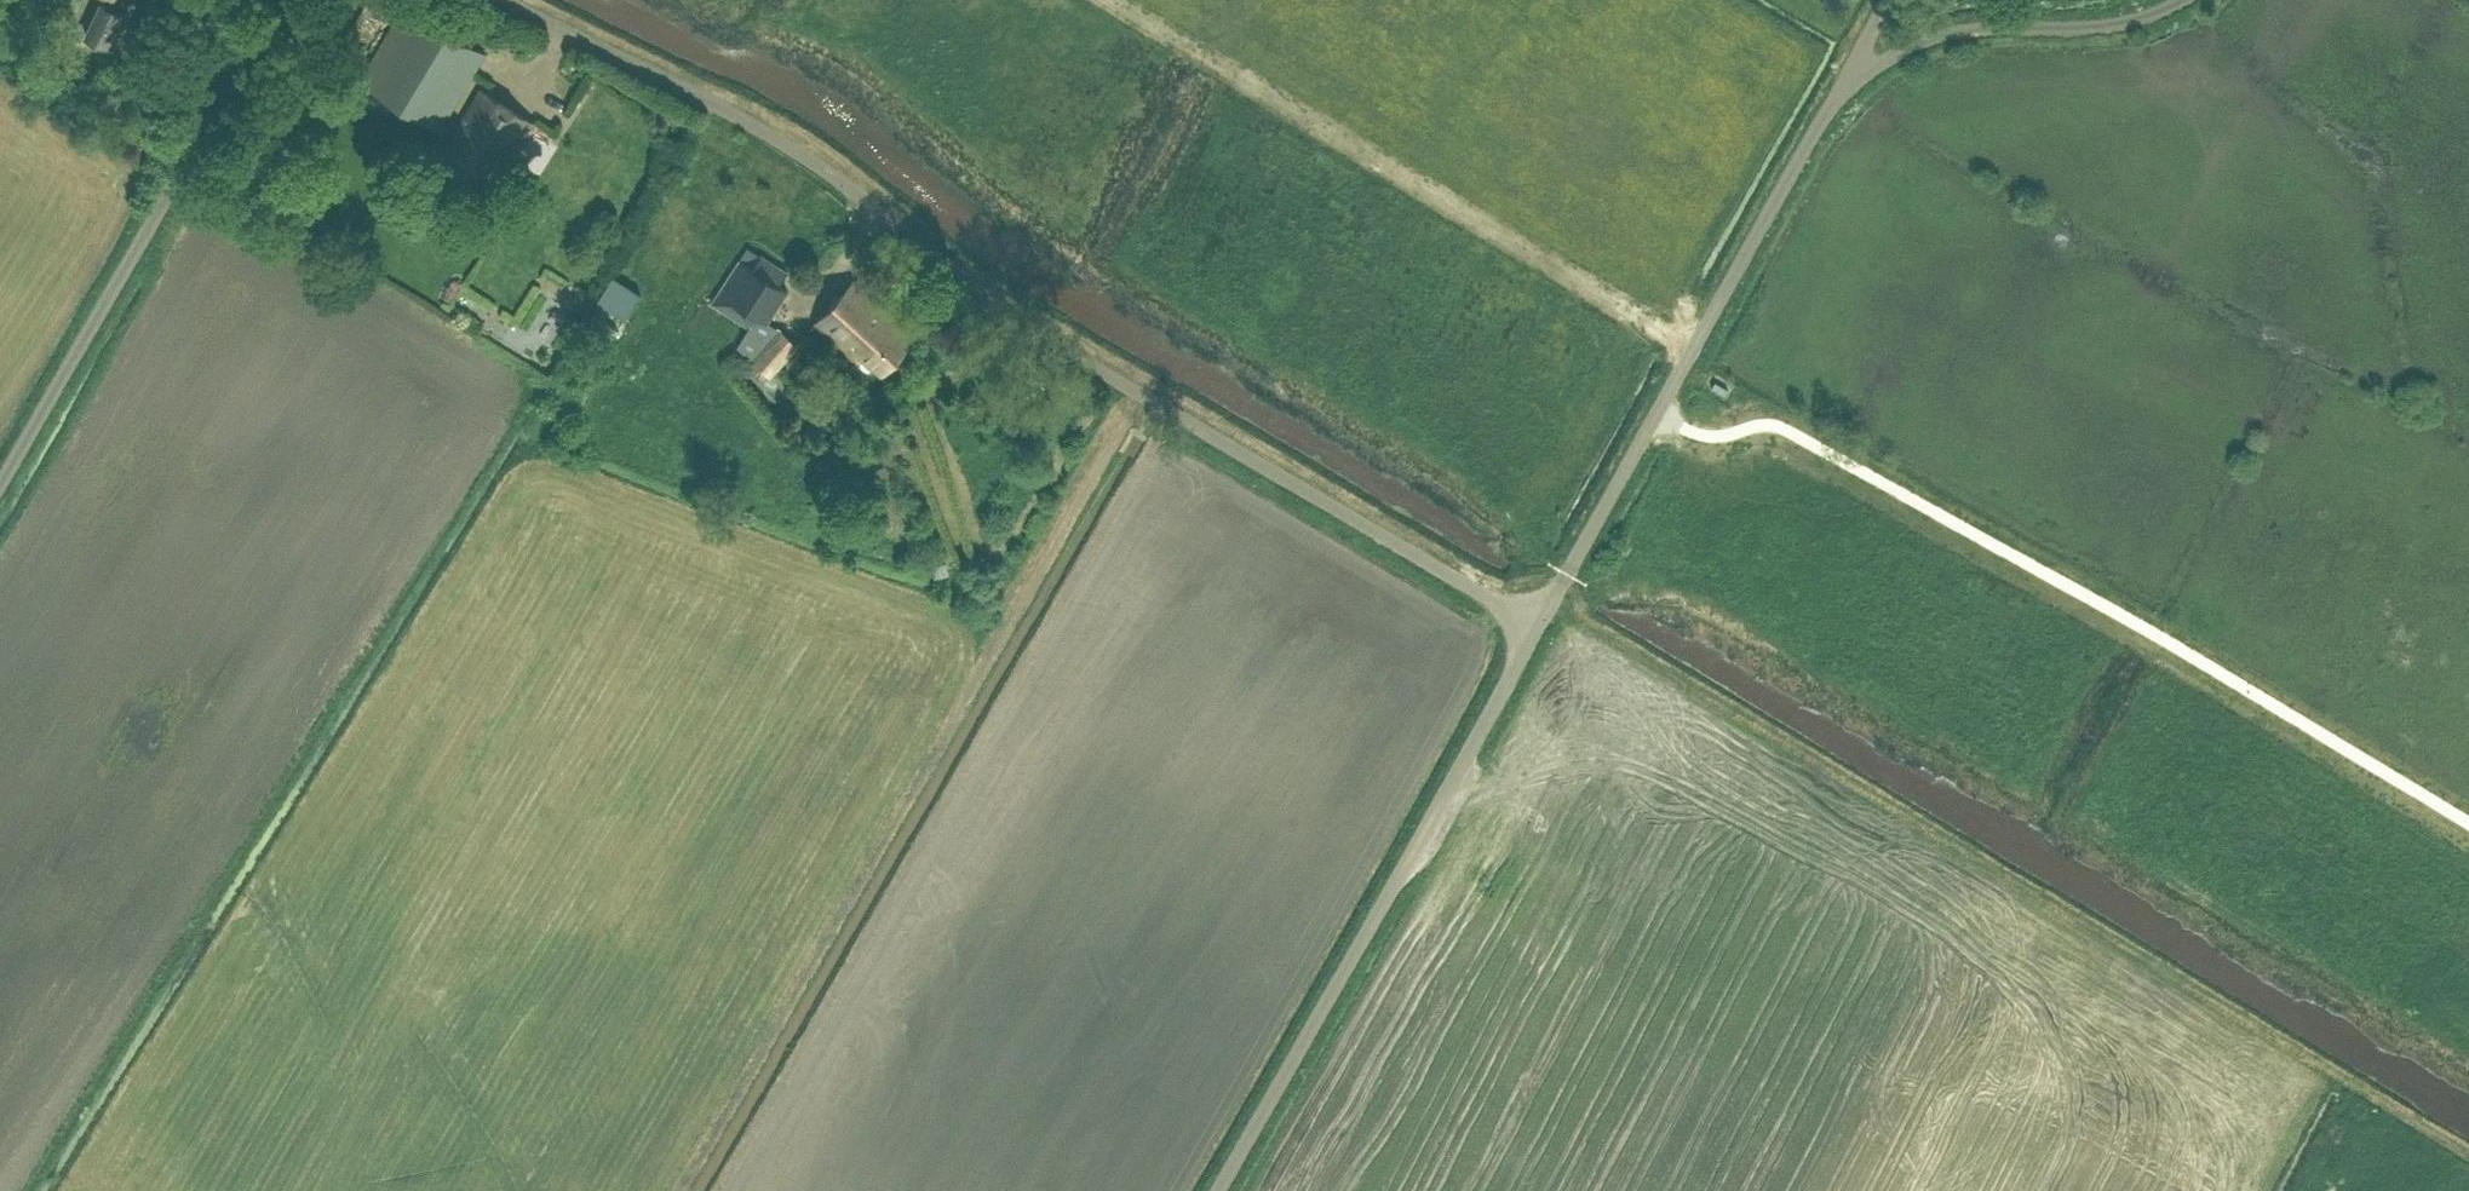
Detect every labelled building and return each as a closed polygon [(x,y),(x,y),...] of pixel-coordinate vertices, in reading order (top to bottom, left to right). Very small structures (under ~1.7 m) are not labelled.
[(109,4),(103,2),(87,36),(113,48),(129,14),(117,8),(121,0),(122,1),(122,0),(111,0),(109,4)] [(440,127),(485,52),(405,5),(360,80),(440,127)] [(509,164),(515,154),(535,121),(481,88),(461,123),(462,124),(438,162),(487,192),(505,162),(509,164)] [(674,134),(677,126),(671,123),(667,131),(674,134)] [(786,271),(760,254),(752,266),(740,258),(712,301),(749,326),(756,315),(766,321),(787,289),(778,283),(786,271)] [(881,372),(914,336),(853,281),(816,321),(856,359),(850,366),(869,383),(880,371),(881,372)] [(585,324),(609,339),(623,316),(599,301),(585,324)] [(770,376),(799,345),(780,327),(751,359),(770,376)]
